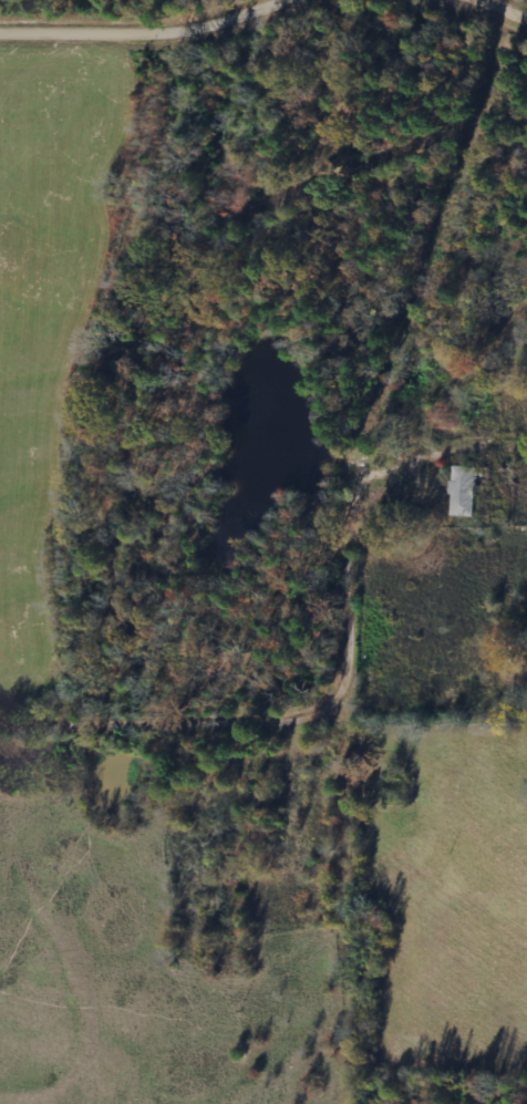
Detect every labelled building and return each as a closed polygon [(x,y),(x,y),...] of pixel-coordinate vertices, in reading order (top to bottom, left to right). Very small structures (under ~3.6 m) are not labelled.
[(475,517),(476,467),(452,466),(450,516),(475,517)]
